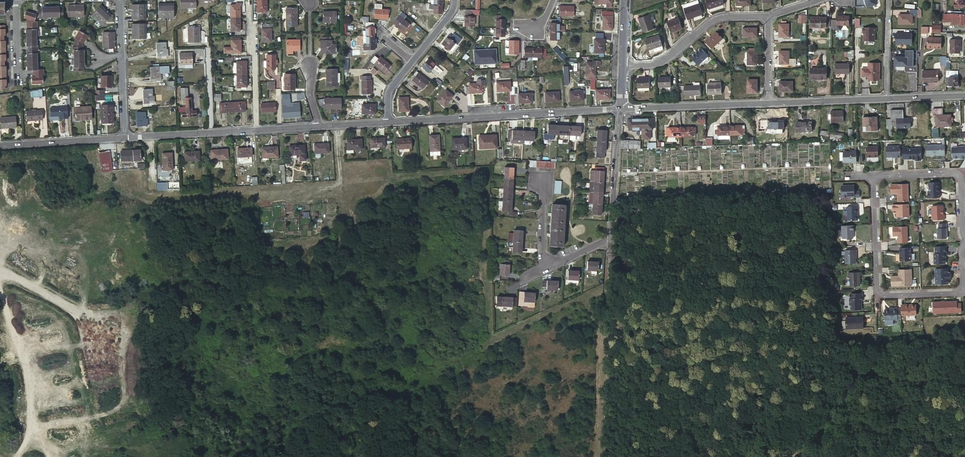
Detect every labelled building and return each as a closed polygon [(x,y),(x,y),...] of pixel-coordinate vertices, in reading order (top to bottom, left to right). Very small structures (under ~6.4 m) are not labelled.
[(258,11),(267,11),(267,0),(258,0),(258,11)] [(683,10),(698,4),(696,0),(695,0),(681,5),(683,10)] [(709,9),(724,4),(723,0),(706,0),(709,9)] [(92,18),(95,20),(104,9),(98,4),(92,13),(92,14),(92,18)] [(230,4),(231,17),(240,16),(240,4),(230,4)] [(376,4),(374,17),(388,18),(388,13),(390,13),(390,10),(382,9),(382,4),(376,4)] [(433,9),(433,13),(441,13),(442,5),(434,4),(431,4),(431,9),(433,9)] [(683,10),(686,20),(701,15),(698,4),(683,10)] [(68,5),(68,15),(84,15),(83,5),(68,5)] [(51,17),(50,6),(43,6),(43,7),(39,8),(40,15),(40,18),(43,18),(43,17),(51,17)] [(50,6),(51,17),(58,17),(58,18),(62,18),(62,8),(62,7),(58,7),(58,6),(50,6)] [(556,15),(574,16),(574,6),(558,6),(558,10),(556,10),(556,15)] [(286,8),(286,27),(296,27),(296,8),(286,8)] [(110,14),(104,9),(95,20),(101,25),(110,14)] [(478,15),(479,15),(479,10),(476,10),(472,9),(471,16),(465,16),(465,26),(474,26),(474,27),(477,27),(478,15)] [(603,16),(603,29),(612,29),(612,11),(602,11),(602,16),(603,16)] [(964,11),(954,11),(954,15),(944,15),(944,24),(964,24),(964,21),(964,11)] [(323,12),(323,22),(336,22),(336,12),(323,12)] [(28,24),(28,27),(39,27),(38,22),(39,21),(35,21),(36,15),(26,13),(24,21),(28,21),(28,24)] [(496,19),(496,27),(504,27),(504,19),(500,19),(500,14),(493,14),(493,19),(496,19)] [(912,14),(910,14),(899,14),(899,23),(912,24),(912,14)] [(404,31),(408,26),(409,23),(399,15),(393,22),(404,31)] [(638,19),(643,33),(654,30),(649,15),(638,19)] [(811,15),(811,26),(826,27),(826,26),(826,18),(826,17),(816,17),(816,15),(811,15)] [(838,27),(838,24),(851,24),(850,15),(838,15),(838,19),(830,19),(830,26),(830,27),(838,27)] [(231,17),(231,29),(240,29),(240,16),(231,17)] [(666,22),(670,33),(681,29),(678,18),(666,22)] [(415,19),(413,22),(420,28),(422,25),(415,19)] [(554,23),(550,23),(550,31),(559,32),(564,32),(564,25),(559,25),(559,23),(561,23),(561,19),(559,19),(556,19),(554,19),(554,23)] [(374,36),(374,22),(373,22),(368,22),(366,22),(366,36),(374,36)] [(262,24),(262,41),(271,41),(271,30),(274,30),(274,24),(262,24)] [(779,24),(779,37),(784,37),(784,39),(787,39),(787,38),(790,38),(790,35),(788,35),(789,24),(779,24)] [(27,32),(27,39),(38,39),(38,31),(39,31),(39,27),(28,27),(28,32),(27,32)] [(187,27),(188,43),(199,42),(199,27),(187,27)] [(496,27),(493,27),(493,36),(493,40),(500,40),(500,36),(504,36),(504,34),(506,35),(506,31),(504,31),(504,27),(496,27)] [(743,27),(743,36),(757,36),(758,28),(743,27)] [(876,27),(863,27),(863,32),(865,32),(865,35),(864,35),(864,41),(875,41),(875,32),(876,32),(876,27)] [(74,41),(74,46),(82,46),(82,42),(83,43),(87,35),(78,31),(74,38),(75,39),(74,41)] [(102,32),(103,48),(113,47),(112,31),(102,32)] [(559,32),(550,31),(550,40),(559,40),(559,32)] [(449,34),(442,44),(449,50),(455,42),(456,43),(461,38),(454,32),(451,36),(449,34)] [(716,32),(706,42),(713,49),(713,48),(715,50),(724,42),(721,40),(723,38),(716,32)] [(644,40),(648,51),(653,49),(654,53),(662,50),(662,48),(662,46),(658,35),(644,40)] [(374,36),(366,36),(363,36),(363,49),(374,49),(374,36)] [(604,39),(595,38),(594,52),(599,52),(599,57),(604,57),(604,39)] [(928,38),(928,48),(937,48),(937,49),(941,49),(941,38),(928,38)] [(38,39),(27,39),(27,47),(28,47),(29,50),(39,50),(39,46),(38,46),(38,39)] [(240,39),(231,39),(231,47),(224,47),(224,52),(231,52),(240,52),(240,39)] [(950,39),(950,53),(959,53),(959,45),(960,45),(961,39),(950,39)] [(287,40),(287,51),(291,51),(300,51),(300,40),(287,40)] [(321,40),(321,54),(331,54),(331,49),(336,49),(336,40),(321,40)] [(518,40),(506,40),(506,44),(509,44),(509,54),(518,54),(518,40)] [(156,43),(157,56),(168,56),(167,49),(166,49),(165,42),(156,43)] [(82,50),(82,46),(74,46),(72,46),(72,50),(73,50),(73,59),(83,59),(83,50),(82,50)] [(537,48),(533,48),(533,56),(546,56),(546,47),(539,48),(539,46),(537,46),(537,48)] [(552,49),(559,56),(561,54),(555,46),(552,49)] [(691,57),(699,65),(709,56),(701,47),(691,57)] [(496,48),(474,49),(474,64),(497,63),(496,48)] [(533,48),(524,48),(524,57),(529,56),(533,56),(533,48)] [(28,54),(28,62),(38,62),(38,54),(39,54),(39,50),(29,50),(29,54),(28,54)] [(779,51),(779,64),(788,64),(788,51),(779,51)] [(748,52),(748,64),(758,64),(758,52),(748,52)] [(179,53),(179,64),(192,64),(192,53),(179,53)] [(266,55),(266,68),(275,68),(275,55),(266,55)] [(374,56),(370,61),(384,73),(390,65),(380,57),(379,60),(374,56)] [(894,56),(894,66),(913,67),(913,57),(896,56),(894,56)] [(83,59),(73,59),(73,67),(72,67),(72,71),(82,71),(82,67),(83,67),(83,59)] [(428,59),(422,66),(429,71),(435,64),(428,59)] [(237,61),(237,73),(246,73),(246,61),(237,61)] [(862,67),(862,75),(867,75),(867,74),(869,74),(869,78),(880,79),(880,61),(869,61),(869,67),(867,67),(862,67)] [(38,62),(28,62),(28,70),(34,70),(34,74),(45,73),(44,69),(38,69),(38,62)] [(596,66),(596,62),(593,62),(587,62),(586,80),(591,80),(595,80),(596,66)] [(835,62),(835,72),(850,72),(850,62),(835,62)] [(150,67),(150,81),(161,80),(160,73),(159,73),(159,66),(150,67)] [(374,74),(378,69),(374,66),(370,70),(374,74)] [(811,68),(811,78),(827,78),(827,68),(811,68)] [(326,69),(327,86),(337,86),(337,82),(337,73),(337,69),(326,69)] [(428,81),(416,71),(413,75),(415,76),(412,80),(422,88),(428,81)] [(923,71),(923,81),(938,81),(938,71),(923,71)] [(45,73),(34,74),(34,77),(33,77),(33,84),(44,84),(44,77),(45,77),(45,73)] [(237,73),(238,86),(247,86),(246,73),(237,73)] [(284,74),(284,89),(294,89),(294,74),(284,74)] [(101,75),(101,87),(111,87),(111,75),(101,75)] [(637,78),(638,87),(638,90),(649,90),(649,87),(650,87),(650,77),(637,78)] [(659,77),(659,86),(671,86),(671,77),(659,77)] [(958,77),(946,77),(946,86),(955,86),(955,88),(959,87),(959,83),(958,83),(958,77)] [(466,93),(483,92),(483,86),(484,85),(484,80),(481,80),(481,79),(477,79),(477,83),(469,84),(469,86),(466,87),(466,93)] [(748,79),(748,92),(757,92),(757,79),(748,79)] [(361,80),(362,94),(371,94),(371,80),(369,80),(361,80)] [(497,84),(498,92),(511,91),(511,81),(496,82),(496,84),(497,84)] [(779,85),(779,91),(792,91),(792,81),(779,81),(778,81),(778,85),(779,85)] [(708,83),(708,93),(721,93),(721,82),(708,83)] [(684,86),(685,95),(702,94),(701,85),(684,86)] [(514,86),(515,94),(519,93),(519,103),(532,102),(532,93),(519,93),(518,86),(514,86)] [(187,88),(180,89),(180,101),(184,101),(185,108),(179,108),(179,109),(178,109),(178,112),(181,112),(181,117),(185,117),(185,118),(186,119),(190,119),(191,118),(191,117),(195,117),(195,111),(190,112),(190,98),(187,98),(187,88)] [(142,90),(143,104),(153,103),(153,96),(151,96),(151,89),(142,90)] [(596,90),(597,100),(610,99),(609,89),(596,90)] [(445,90),(437,101),(445,106),(453,96),(445,90)] [(570,91),(571,100),(584,99),(583,90),(570,91)] [(545,92),(546,101),(559,101),(559,91),(545,92)] [(407,97),(408,111),(416,110),(415,97),(407,97)] [(323,98),(324,108),(341,108),(341,98),(323,98)] [(362,104),(362,113),(376,112),(376,105),(378,105),(377,101),(374,101),(374,104),(362,104)] [(219,112),(232,112),(232,102),(219,103),(219,112)] [(232,112),(245,111),(244,102),(232,102),(232,112)] [(260,104),(261,112),(274,111),(274,107),(274,103),(260,104)] [(292,107),(281,107),(282,118),(299,117),(299,105),(299,103),(292,103),(292,105),(292,107)] [(102,104),(103,122),(111,121),(111,113),(113,113),(112,104),(102,104)] [(75,107),(76,118),(86,117),(87,119),(92,119),(92,106),(75,107)] [(50,108),(51,118),(68,117),(67,107),(50,108)] [(934,108),(934,115),(937,115),(938,125),(946,125),(946,123),(951,123),(950,121),(952,121),(953,120),(954,120),(954,119),(954,117),(952,117),(952,114),(944,114),(943,108),(934,108)] [(892,119),(887,119),(888,128),(890,128),(891,138),(893,138),(893,128),(893,126),(898,126),(898,128),(911,127),(911,118),(904,118),(904,109),(891,109),(892,119)] [(26,111),(27,120),(43,119),(42,110),(26,111)] [(831,119),(831,122),(844,121),(843,110),(831,111),(831,114),(829,114),(829,119),(831,119)] [(136,113),(136,126),(147,126),(147,119),(145,119),(145,112),(136,113)] [(865,126),(868,126),(870,126),(870,130),(878,129),(877,115),(864,116),(865,126)] [(1,118),(2,129),(17,127),(16,117),(1,118)] [(630,119),(630,124),(630,130),(641,130),(642,129),(642,118),(630,119)] [(642,118),(642,129),(643,138),(648,138),(651,138),(651,129),(653,129),(653,118),(642,118)] [(797,122),(797,131),(812,131),(812,122),(797,122)] [(559,125),(548,124),(548,133),(558,134),(559,125)] [(558,134),(570,135),(571,125),(559,125),(558,134)] [(571,125),(570,135),(570,140),(576,140),(576,135),(580,135),(581,126),(571,125)] [(742,125),(731,126),(731,135),(743,135),(743,133),(746,133),(745,129),(745,125),(742,125)] [(731,135),(731,126),(718,126),(719,127),(717,128),(717,130),(716,130),(716,134),(719,134),(719,136),(731,135)] [(682,128),(682,137),(694,136),(694,135),(697,135),(696,127),(694,128),(694,127),(682,128)] [(671,138),(682,137),(682,128),(670,128),(670,129),(667,129),(668,136),(671,136),(671,138)] [(598,129),(597,141),(605,141),(606,130),(598,129)] [(522,143),(523,139),(524,130),(513,130),(508,130),(508,137),(512,138),(516,139),(515,143),(522,143)] [(524,130),(523,139),(534,140),(535,131),(524,130)] [(770,134),(771,139),(771,141),(776,141),(775,137),(778,137),(778,130),(762,131),(762,135),(770,134)] [(430,151),(440,151),(439,135),(429,135),(430,151)] [(479,136),(479,148),(497,147),(496,135),(479,136)] [(370,139),(370,149),(384,148),(384,138),(370,139)] [(452,139),(453,150),(468,149),(467,138),(452,139)] [(412,147),(412,146),(411,141),(411,139),(398,140),(398,148),(412,147)] [(360,140),(347,140),(347,150),(345,151),(345,154),(352,153),(352,150),(361,150),(360,140)] [(597,141),(596,157),(604,157),(605,141),(597,141)] [(629,141),(622,141),(621,149),(629,149),(629,148),(635,149),(635,143),(629,143),(629,141)] [(945,155),(945,144),(927,145),(927,155),(945,155)] [(314,146),(314,156),(329,155),(328,145),(314,146)] [(900,145),(887,146),(887,157),(896,156),(896,157),(900,157),(900,145)] [(964,145),(964,146),(959,146),(959,147),(952,147),(952,153),(953,153),(953,157),(954,158),(959,158),(964,158),(964,145)] [(304,146),(289,147),(290,157),(300,157),(300,162),(306,162),(306,156),(305,156),(304,146)] [(878,146),(867,147),(867,157),(878,156),(878,146)] [(903,147),(903,158),(915,158),(916,160),(921,160),(921,148),(908,148),(908,147),(903,147)] [(262,149),(262,159),(278,158),(277,148),(262,149)] [(238,160),(241,160),(249,160),(251,160),(251,149),(237,150),(238,160)] [(120,151),(121,161),(140,160),(140,150),(120,151)] [(857,162),(856,150),(852,151),(844,151),(844,162),(848,162),(849,161),(850,161),(850,162),(853,162),(857,162)] [(211,152),(211,162),(227,161),(227,151),(211,152)] [(98,154),(102,172),(110,171),(110,163),(109,153),(109,152),(98,153),(98,154)] [(162,153),(163,170),(172,170),(171,153),(162,153)] [(184,153),(184,163),(199,163),(198,153),(184,153)] [(505,167),(504,177),(513,178),(514,168),(505,167)] [(595,170),(591,170),(590,181),(603,182),(604,171),(595,170)] [(504,177),(503,188),(512,189),(513,178),(504,177)] [(603,182),(590,181),(589,192),(590,192),(602,193),(603,182)] [(157,190),(167,190),(167,182),(157,182),(157,190)] [(928,192),(928,197),(940,197),(940,192),(939,192),(939,189),(940,188),(940,183),(939,182),(929,182),(930,192),(928,192)] [(891,184),(891,193),(898,193),(899,201),(909,201),(908,183),(891,184)] [(842,185),(842,197),(855,196),(855,197),(860,197),(860,190),(855,191),(854,185),(842,185)] [(503,199),(511,200),(512,189),(503,188),(503,199)] [(593,203),(602,204),(602,193),(590,192),(589,203),(593,203)] [(511,210),(511,200),(503,199),(502,210),(508,210),(511,210)] [(601,215),(602,204),(593,203),(592,214),(601,215)] [(909,203),(893,204),(893,210),(897,210),(897,216),(910,216),(909,203)] [(565,205),(552,204),(549,246),(562,246),(565,205)] [(933,220),(945,219),(945,214),(944,215),(944,206),(943,205),(932,206),(933,220)] [(858,206),(848,206),(848,220),(858,220),(858,206)] [(938,222),(938,238),(947,238),(947,223),(938,222)] [(854,225),(843,225),(843,238),(849,238),(849,239),(853,239),(854,237),(853,230),(854,230),(854,225)] [(907,226),(893,227),(894,236),(897,236),(898,235),(899,235),(899,238),(899,242),(908,242),(907,226)] [(514,230),(513,241),(522,242),(522,230),(514,230)] [(513,241),(512,252),(521,253),(522,242),(513,241)] [(934,253),(934,263),(946,263),(945,253),(946,253),(946,246),(935,246),(935,253),(934,253)] [(911,248),(900,248),(901,261),(911,260),(911,248)] [(857,250),(846,251),(846,264),(857,263),(856,254),(857,254),(857,250)] [(501,260),(499,275),(508,275),(509,261),(501,260)] [(587,270),(593,270),(597,271),(598,271),(599,262),(588,261),(587,270)] [(912,269),(899,270),(899,276),(899,278),(892,279),(892,286),(912,285),(912,269)] [(935,269),(936,284),(948,284),(948,278),(951,278),(951,274),(949,273),(948,273),(948,269),(935,269)] [(567,279),(573,279),(578,280),(579,271),(568,270),(567,279)] [(860,273),(847,273),(847,277),(849,277),(849,285),(861,285),(863,285),(863,281),(860,281),(860,273)] [(542,280),(541,287),(546,287),(546,290),(557,290),(558,281),(547,280),(547,281),(542,280)] [(534,306),(534,302),(535,292),(524,292),(523,301),(528,301),(528,306),(534,306)] [(863,293),(851,293),(851,299),(850,299),(850,305),(851,305),(851,308),(853,310),(862,309),(862,301),(863,301),(863,293)] [(501,296),(501,305),(512,306),(512,297),(501,296)] [(934,302),(934,313),(962,312),(961,304),(957,304),(957,301),(934,302)] [(901,306),(902,316),(917,315),(916,305),(901,306)] [(893,309),(885,309),(885,319),(897,319),(897,308),(893,308),(893,309)] [(863,317),(847,318),(847,328),(864,327),(863,317)]
